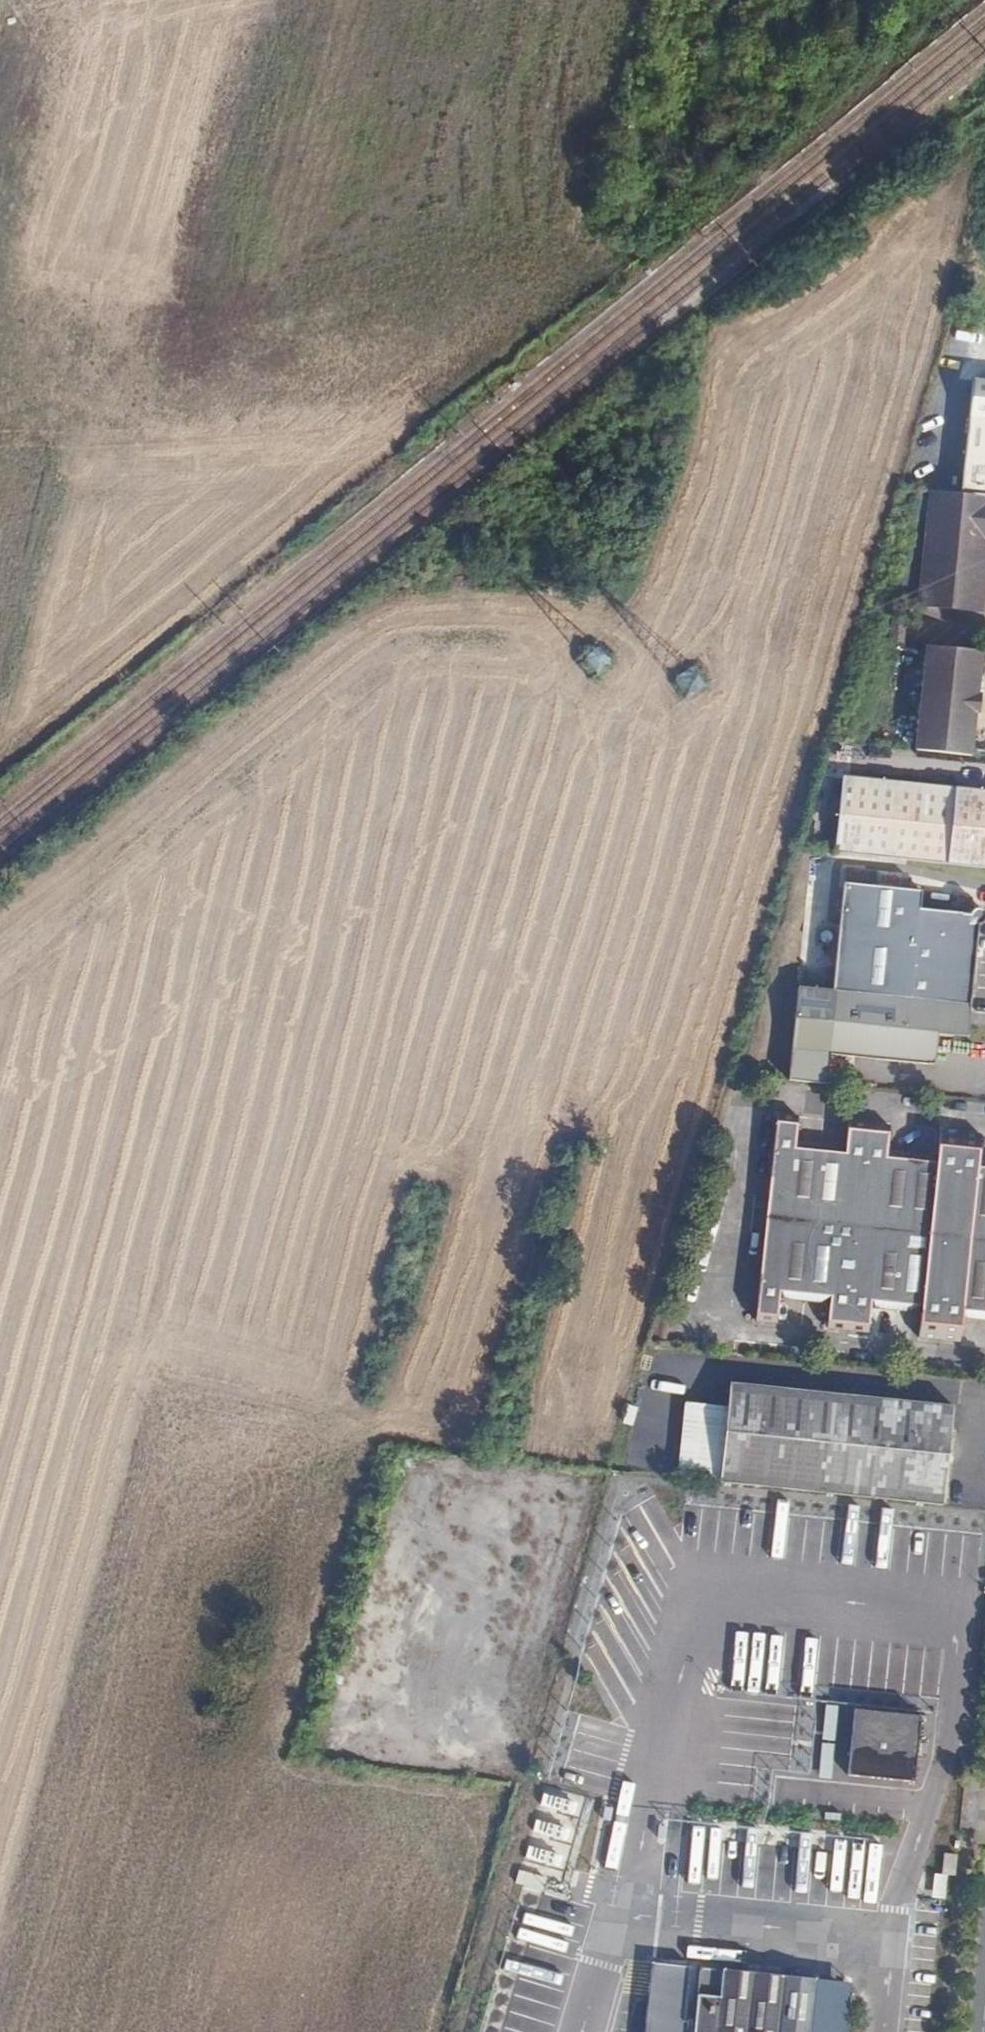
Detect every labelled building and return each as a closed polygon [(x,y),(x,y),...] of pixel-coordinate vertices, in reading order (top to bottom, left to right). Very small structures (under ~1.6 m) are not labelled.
[(964,489),(984,491),(984,375),(977,374),(964,489)] [(934,486),(922,602),(983,607),(984,590),(984,491),(964,489),(934,486)] [(920,746),(976,752),(984,653),(984,649),(930,643),(920,746)] [(839,843),(984,858),(984,784),(849,768),(839,843)] [(847,874),(837,950),(976,964),(984,906),(922,900),(924,883),(847,874)] [(976,964),(837,950),(833,981),(800,979),(789,1067),(828,1071),(831,1043),(933,1054),(937,1025),(967,1028),(976,964)] [(782,1121),(761,1284),(785,1288),(788,1262),(838,1268),(835,1294),(876,1300),(881,1273),(928,1280),(925,1305),(965,1309),(969,1285),(984,1286),(984,1176),(981,1175),(984,1147),(945,1141),(943,1170),(894,1163),(895,1135),(856,1130),(852,1159),(801,1153),(805,1125),(782,1121)] [(950,1493),(962,1393),(742,1365),(728,1465),(950,1493)] [(911,1786),(916,1715),(821,1708),(818,1759),(837,1760),(836,1781),(911,1786)] [(569,1885),(580,1793),(534,1787),(522,1889),(542,1891),(543,1882),(569,1885)] [(788,1983),(730,1978),(727,2007),(704,2004),(701,2030),(692,2029),(696,1990),(657,1986),(653,2025),(653,2031),(808,2031),(813,1985),(788,1983)]
